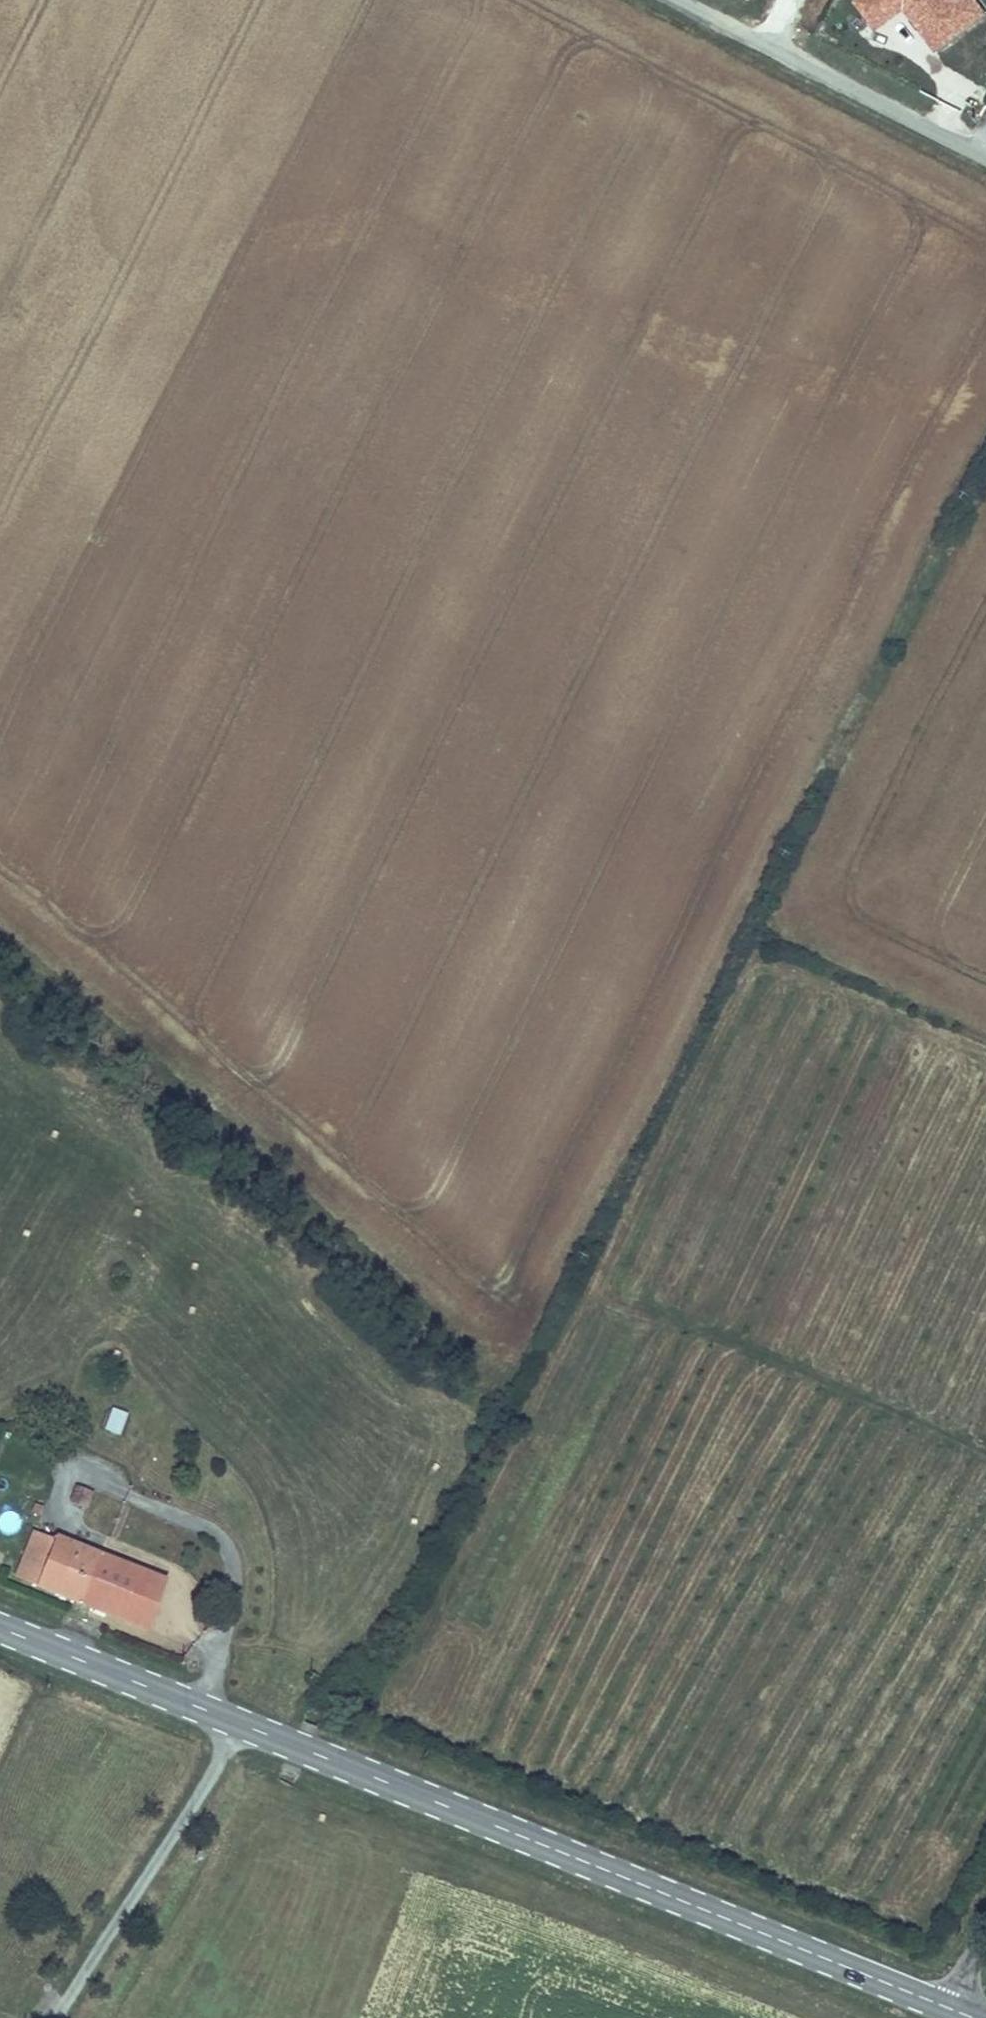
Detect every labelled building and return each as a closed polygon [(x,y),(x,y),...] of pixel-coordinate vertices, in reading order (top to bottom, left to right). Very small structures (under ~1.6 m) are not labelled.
[(105,1431),(121,1437),(129,1413),(113,1408),(105,1431)] [(81,1506),(92,1511),(99,1494),(88,1491),(81,1506)] [(34,1537),(22,1567),(43,1576),(56,1546),(34,1537)] [(56,1546),(43,1576),(37,1590),(126,1625),(144,1575),(58,1542),(56,1546)] [(37,1590),(43,1576),(22,1567),(16,1581),(37,1590)] [(148,1633),(166,1584),(144,1575),(126,1625),(148,1633)]
